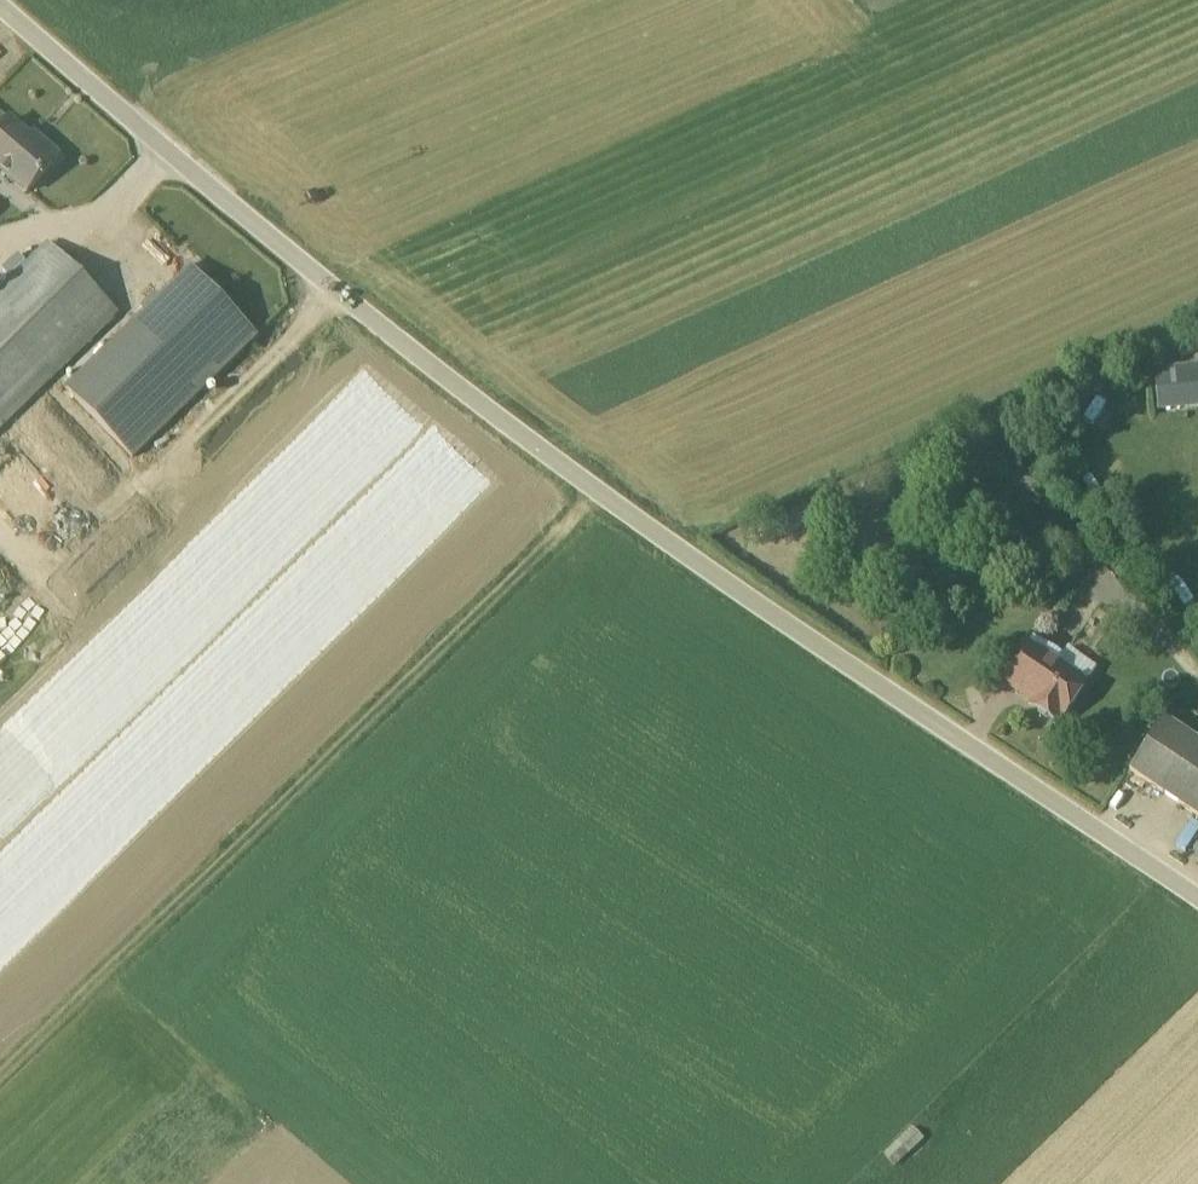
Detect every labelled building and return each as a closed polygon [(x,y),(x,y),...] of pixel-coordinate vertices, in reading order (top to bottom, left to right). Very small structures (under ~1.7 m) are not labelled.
[(40,145),(11,120),(0,133),(0,167),(2,165),(29,189),(60,156),(44,142),(40,145)] [(51,243),(0,293),(0,429),(119,313),(51,243)] [(259,337),(190,270),(64,391),(131,458),(259,337)] [(1158,405),(1197,402),(1197,365),(1155,369),(1158,405)] [(1191,613),(1197,607),(1197,600),(1183,579),(1172,587),(1191,613)] [(1089,684),(1027,644),(1002,681),(1035,703),(1032,707),(1038,711),(1039,715),(1047,721),(1052,720),(1058,723),(1060,719),(1063,721),(1077,702),(1089,684)] [(1131,772),(1197,817),(1197,743),(1165,721),(1131,772)] [(911,1124),(884,1154),(897,1165),(923,1135),(911,1124)]
